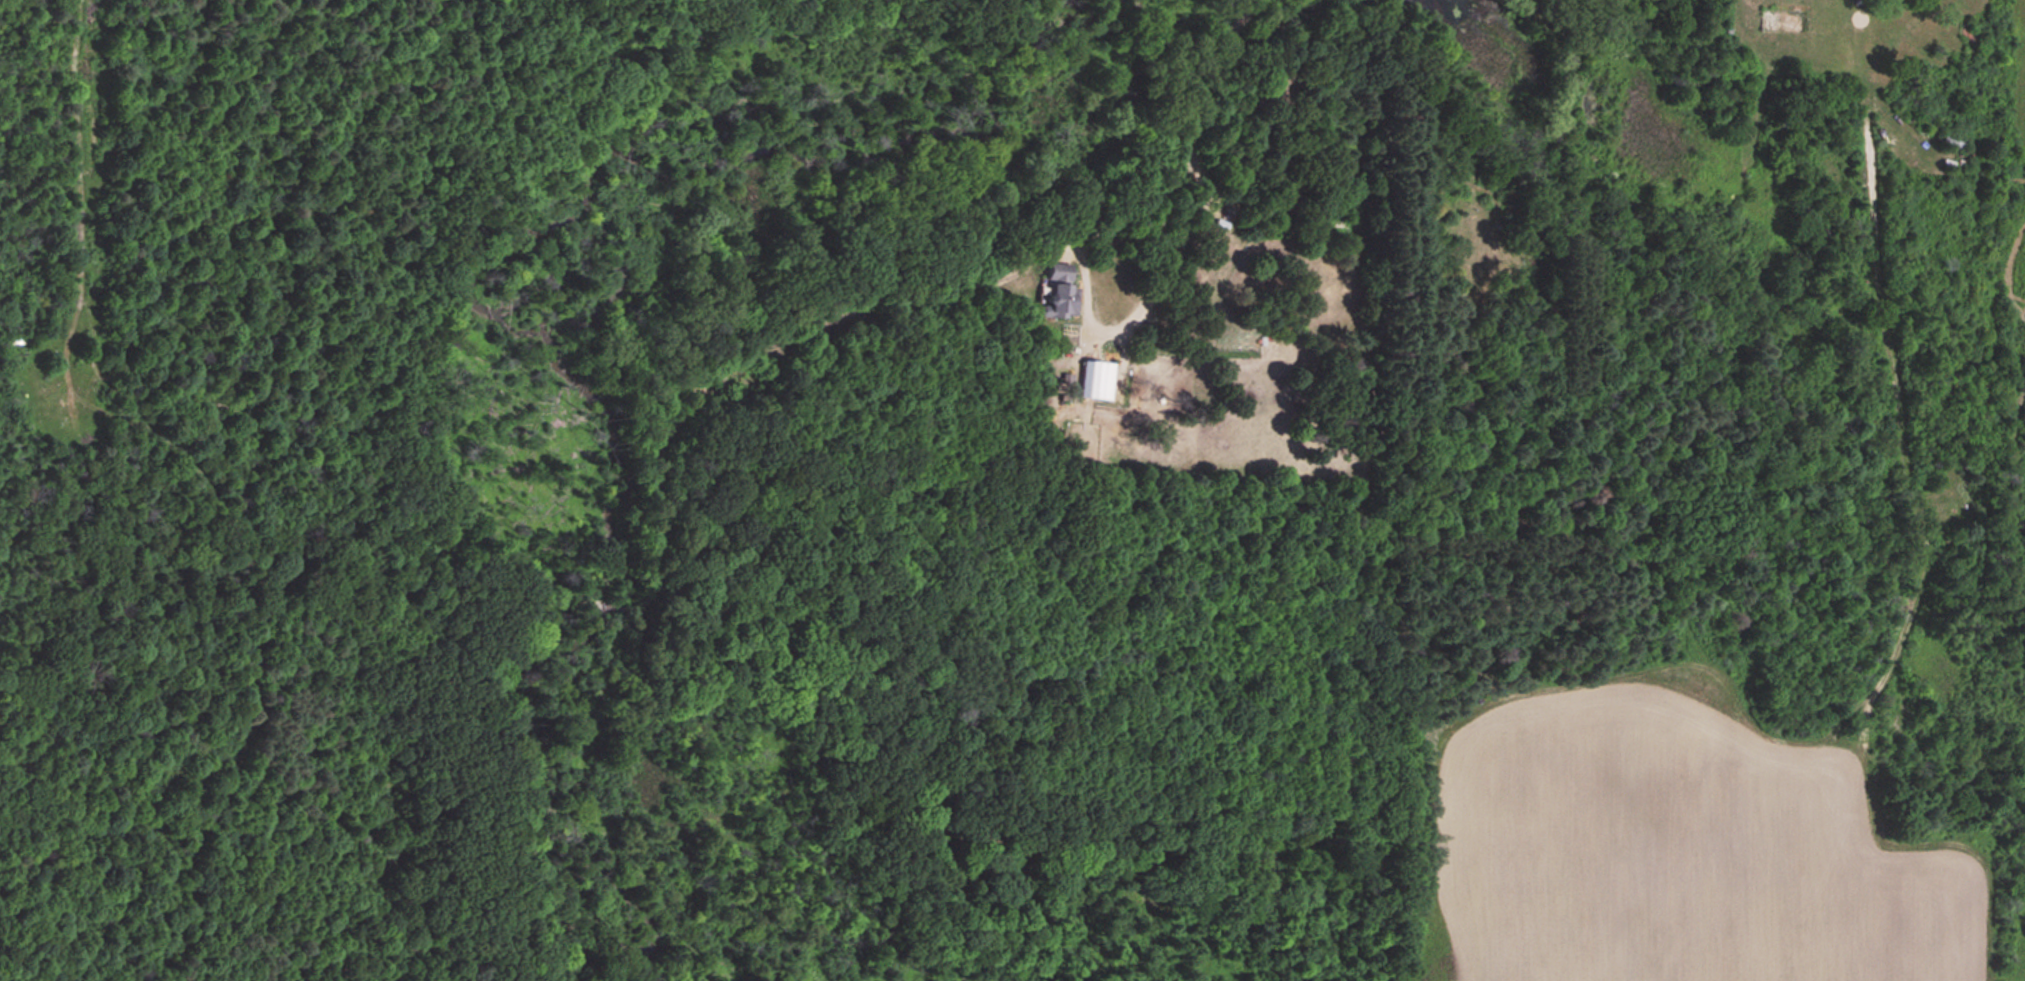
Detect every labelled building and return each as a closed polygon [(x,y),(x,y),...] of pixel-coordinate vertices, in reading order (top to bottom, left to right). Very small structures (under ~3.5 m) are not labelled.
[(1962,151),(1965,137),(1941,133),(1939,147),(1962,151)] [(1075,264),(1044,263),(1043,317),(1075,317),(1075,264)]
